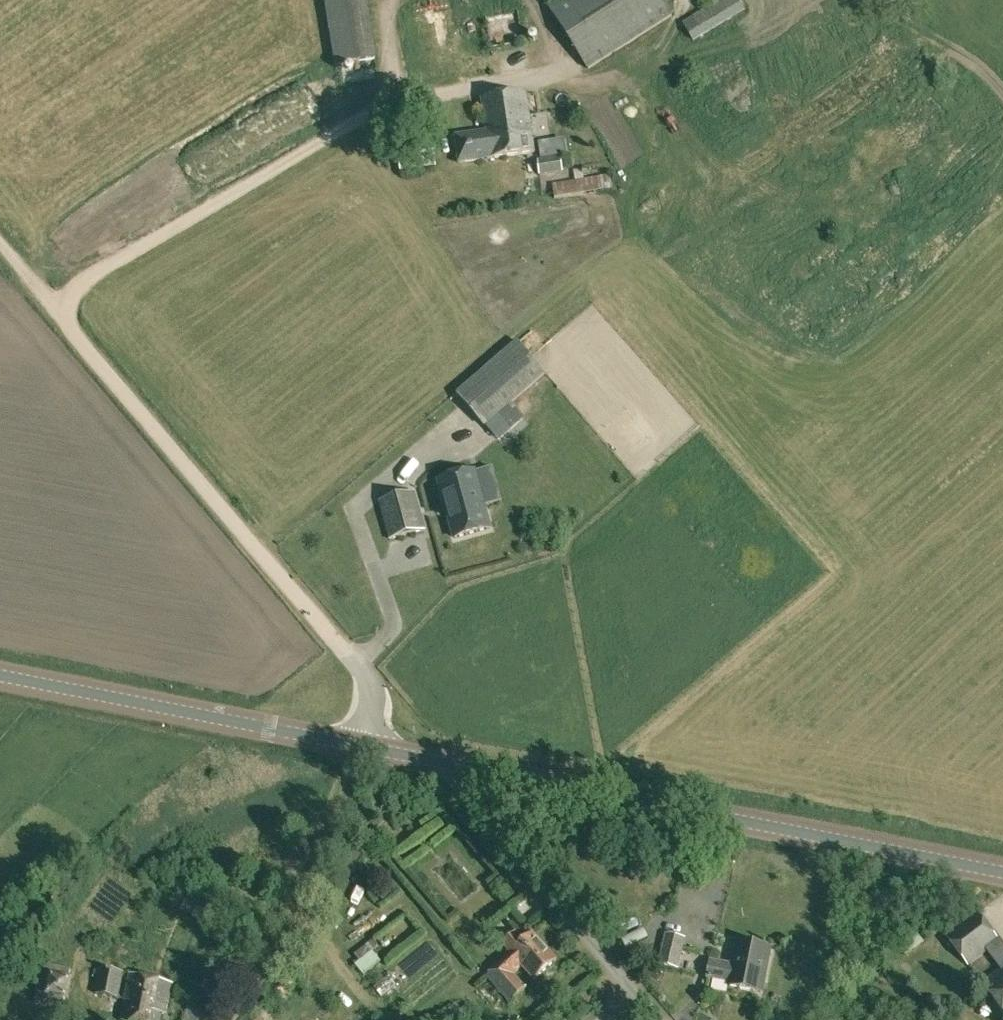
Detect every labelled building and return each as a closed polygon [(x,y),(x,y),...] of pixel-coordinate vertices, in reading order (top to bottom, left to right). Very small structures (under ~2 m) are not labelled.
[(356,70),(376,67),(375,58),(366,0),(324,0),(334,65),(354,62),(356,70)] [(589,69),(674,15),(664,0),(558,0),(548,6),(589,69)] [(694,42),(746,10),(740,0),(719,0),(683,22),(694,42)] [(446,74),(455,85),(466,76),(457,65),(446,74)] [(455,135),(459,162),(536,151),(527,93),(482,99),(486,130),(455,135)] [(538,160),(539,175),(564,172),(561,156),(538,160)] [(552,184),(555,198),(613,189),(611,175),(552,184)] [(457,392),(486,426),(546,374),(517,340),(457,392)] [(455,538),(490,529),(474,471),(439,480),(455,538)] [(378,501),(389,540),(426,529),(415,491),(378,501)] [(544,531),(554,532),(556,517),(546,516),(544,531)] [(373,924),(380,909),(369,903),(361,918),(373,924)] [(1002,1011),(1002,942),(999,937),(998,938),(978,912),(947,936),(968,965),(987,951),(1001,970),(983,983),(1002,1011)] [(486,976),(509,1003),(526,988),(515,974),(523,967),(534,980),(558,959),(533,932),(523,941),(516,932),(502,945),(510,953),(489,972),(486,976)] [(659,964),(679,969),(686,938),(666,933),(659,964)] [(355,965),(364,975),(381,961),(373,950),(378,945),(373,939),(355,954),(361,960),(355,965)] [(729,985),(755,991),(764,946),(737,941),(734,958),(733,957),(731,964),(710,960),(707,977),(730,982),(729,985)] [(34,1003),(62,1009),(71,967),(43,962),(34,1003)] [(94,993),(119,998),(125,972),(100,966),(94,993)] [(124,1019),(161,1019),(162,1012),(166,1013),(173,984),(129,974),(120,1019),(124,1019)] [(375,987),(382,996),(396,985),(388,976),(375,987)]
